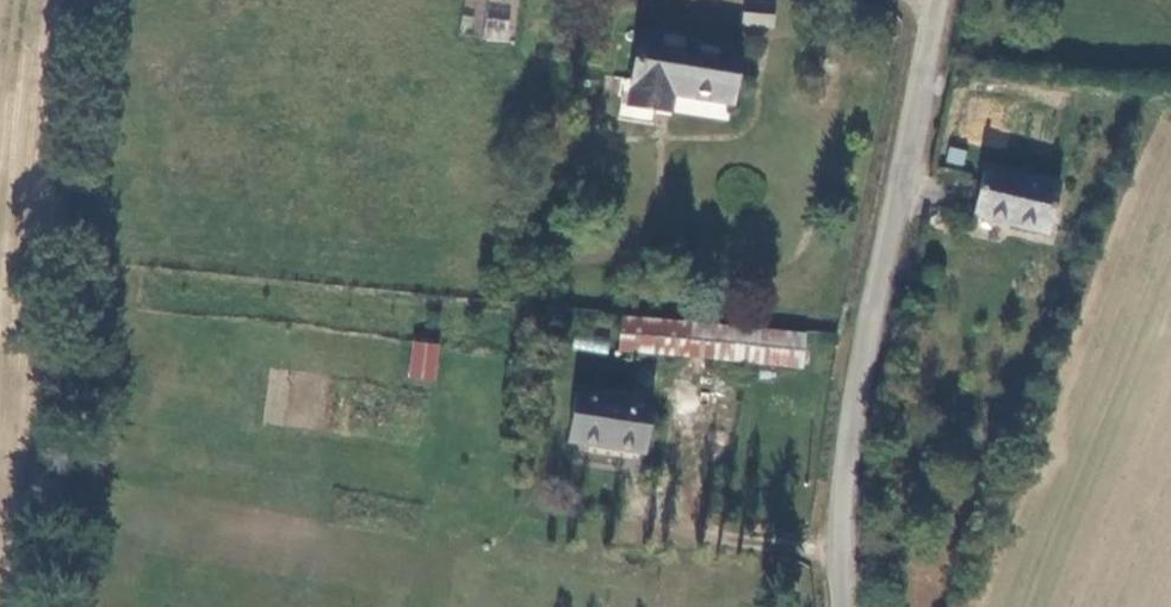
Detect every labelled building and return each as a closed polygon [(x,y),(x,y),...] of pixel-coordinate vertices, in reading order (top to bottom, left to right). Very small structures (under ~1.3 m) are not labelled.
[(744,4),(742,27),(770,29),(772,7),(744,4)] [(507,16),(487,14),(485,31),(505,33),(507,16)] [(734,52),(636,38),(626,109),(650,113),(652,99),(664,101),(726,110),(734,52)] [(662,114),(664,101),(652,99),(650,113),(662,114)] [(1044,236),(1056,186),(984,169),(971,219),(1044,236)] [(804,333),(622,317),(619,352),(801,368),(804,333)] [(574,350),(607,354),(609,341),(575,337),(574,350)] [(437,380),(439,342),(410,340),(407,378),(437,380)] [(649,406),(577,395),(569,447),(642,458),(649,406)]
